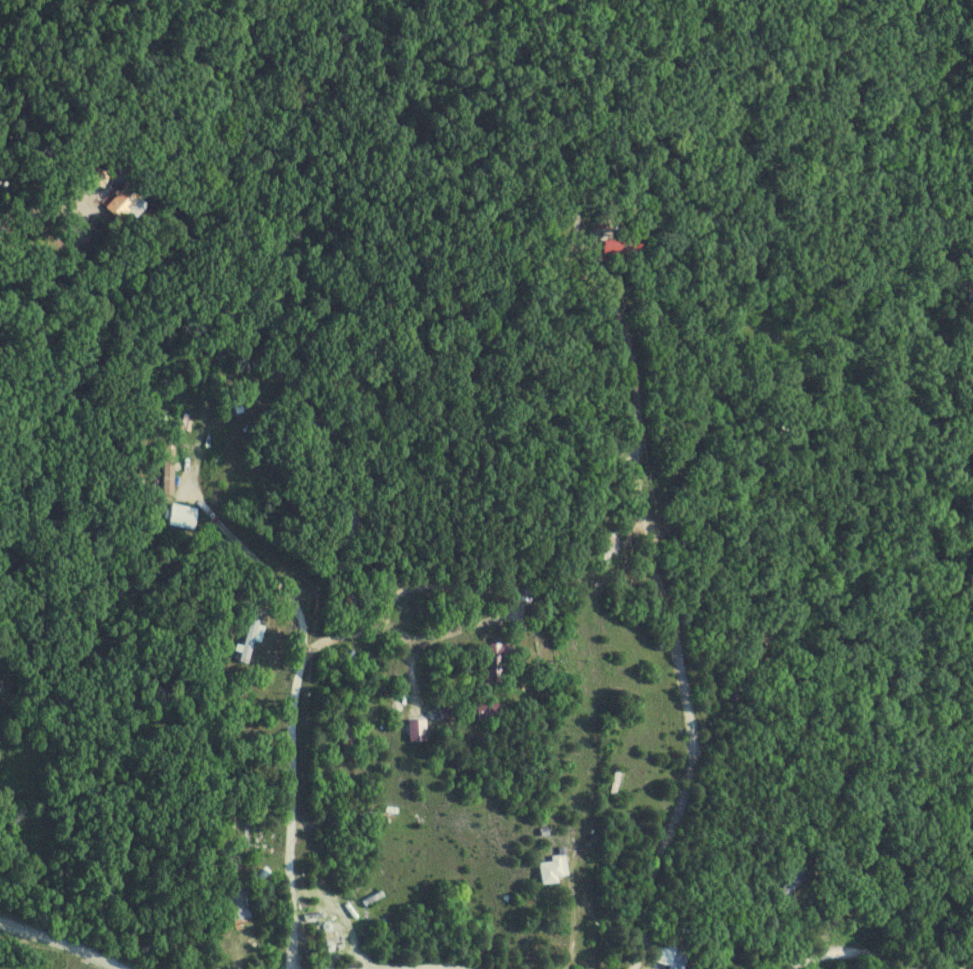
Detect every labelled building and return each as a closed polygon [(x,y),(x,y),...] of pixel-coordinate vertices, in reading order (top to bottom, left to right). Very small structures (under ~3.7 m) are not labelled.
[(105,189),(111,176),(97,169),(91,182),(105,189)] [(108,208),(127,228),(148,207),(128,188),(108,208)] [(792,431),(797,416),(787,413),(782,429),(792,431)] [(175,494),(175,444),(164,444),(164,494),(175,494)] [(199,509),(172,505),(169,526),(196,530),(199,509)] [(261,622),(251,619),(240,662),(250,665),(261,622)] [(482,682),(507,682),(507,645),(493,645),(493,669),(482,669),(482,682)] [(476,705),(481,720),(503,714),(498,698),(476,705)] [(427,720),(410,720),(410,742),(427,742),(427,720)] [(553,857),(553,862),(542,864),(544,884),(570,880),(567,855),(553,857)] [(253,917),(243,888),(226,894),(237,923),(253,917)] [(679,947),(662,942),(653,966),(661,968),(671,968),(679,947)]
